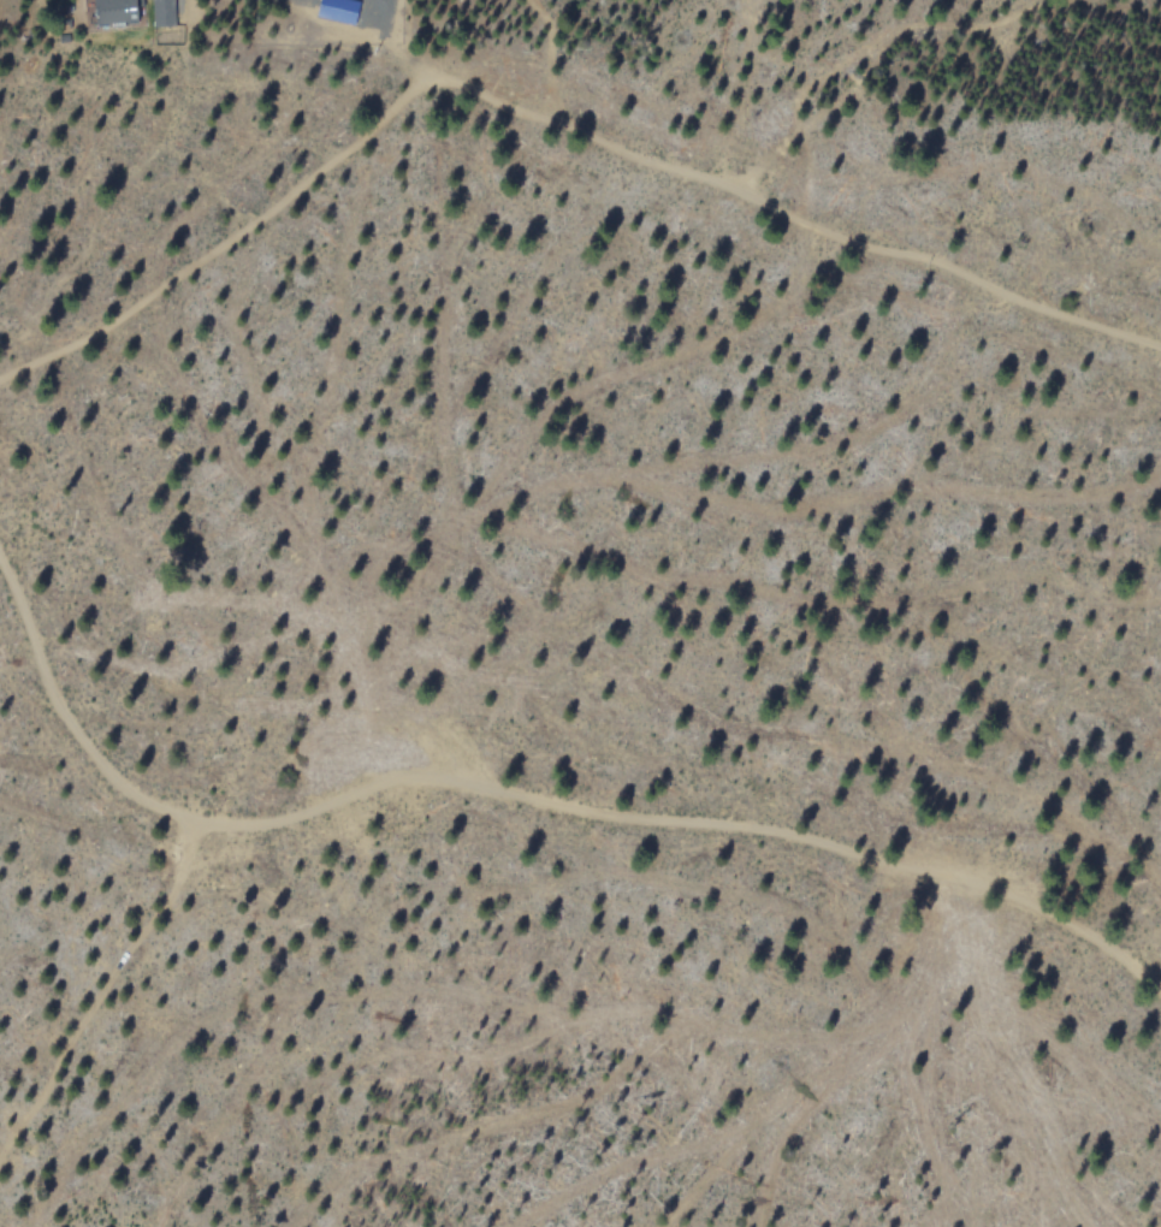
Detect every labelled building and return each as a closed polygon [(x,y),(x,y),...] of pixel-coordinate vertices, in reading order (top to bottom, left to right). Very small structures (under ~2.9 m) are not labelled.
[(97,23),(135,22),(135,10),(139,10),(139,0),(97,0),(97,23)] [(175,0),(152,0),(153,27),(176,26),(175,0)] [(361,1),(357,0),(320,0),(317,17),(356,25),(361,1)]
